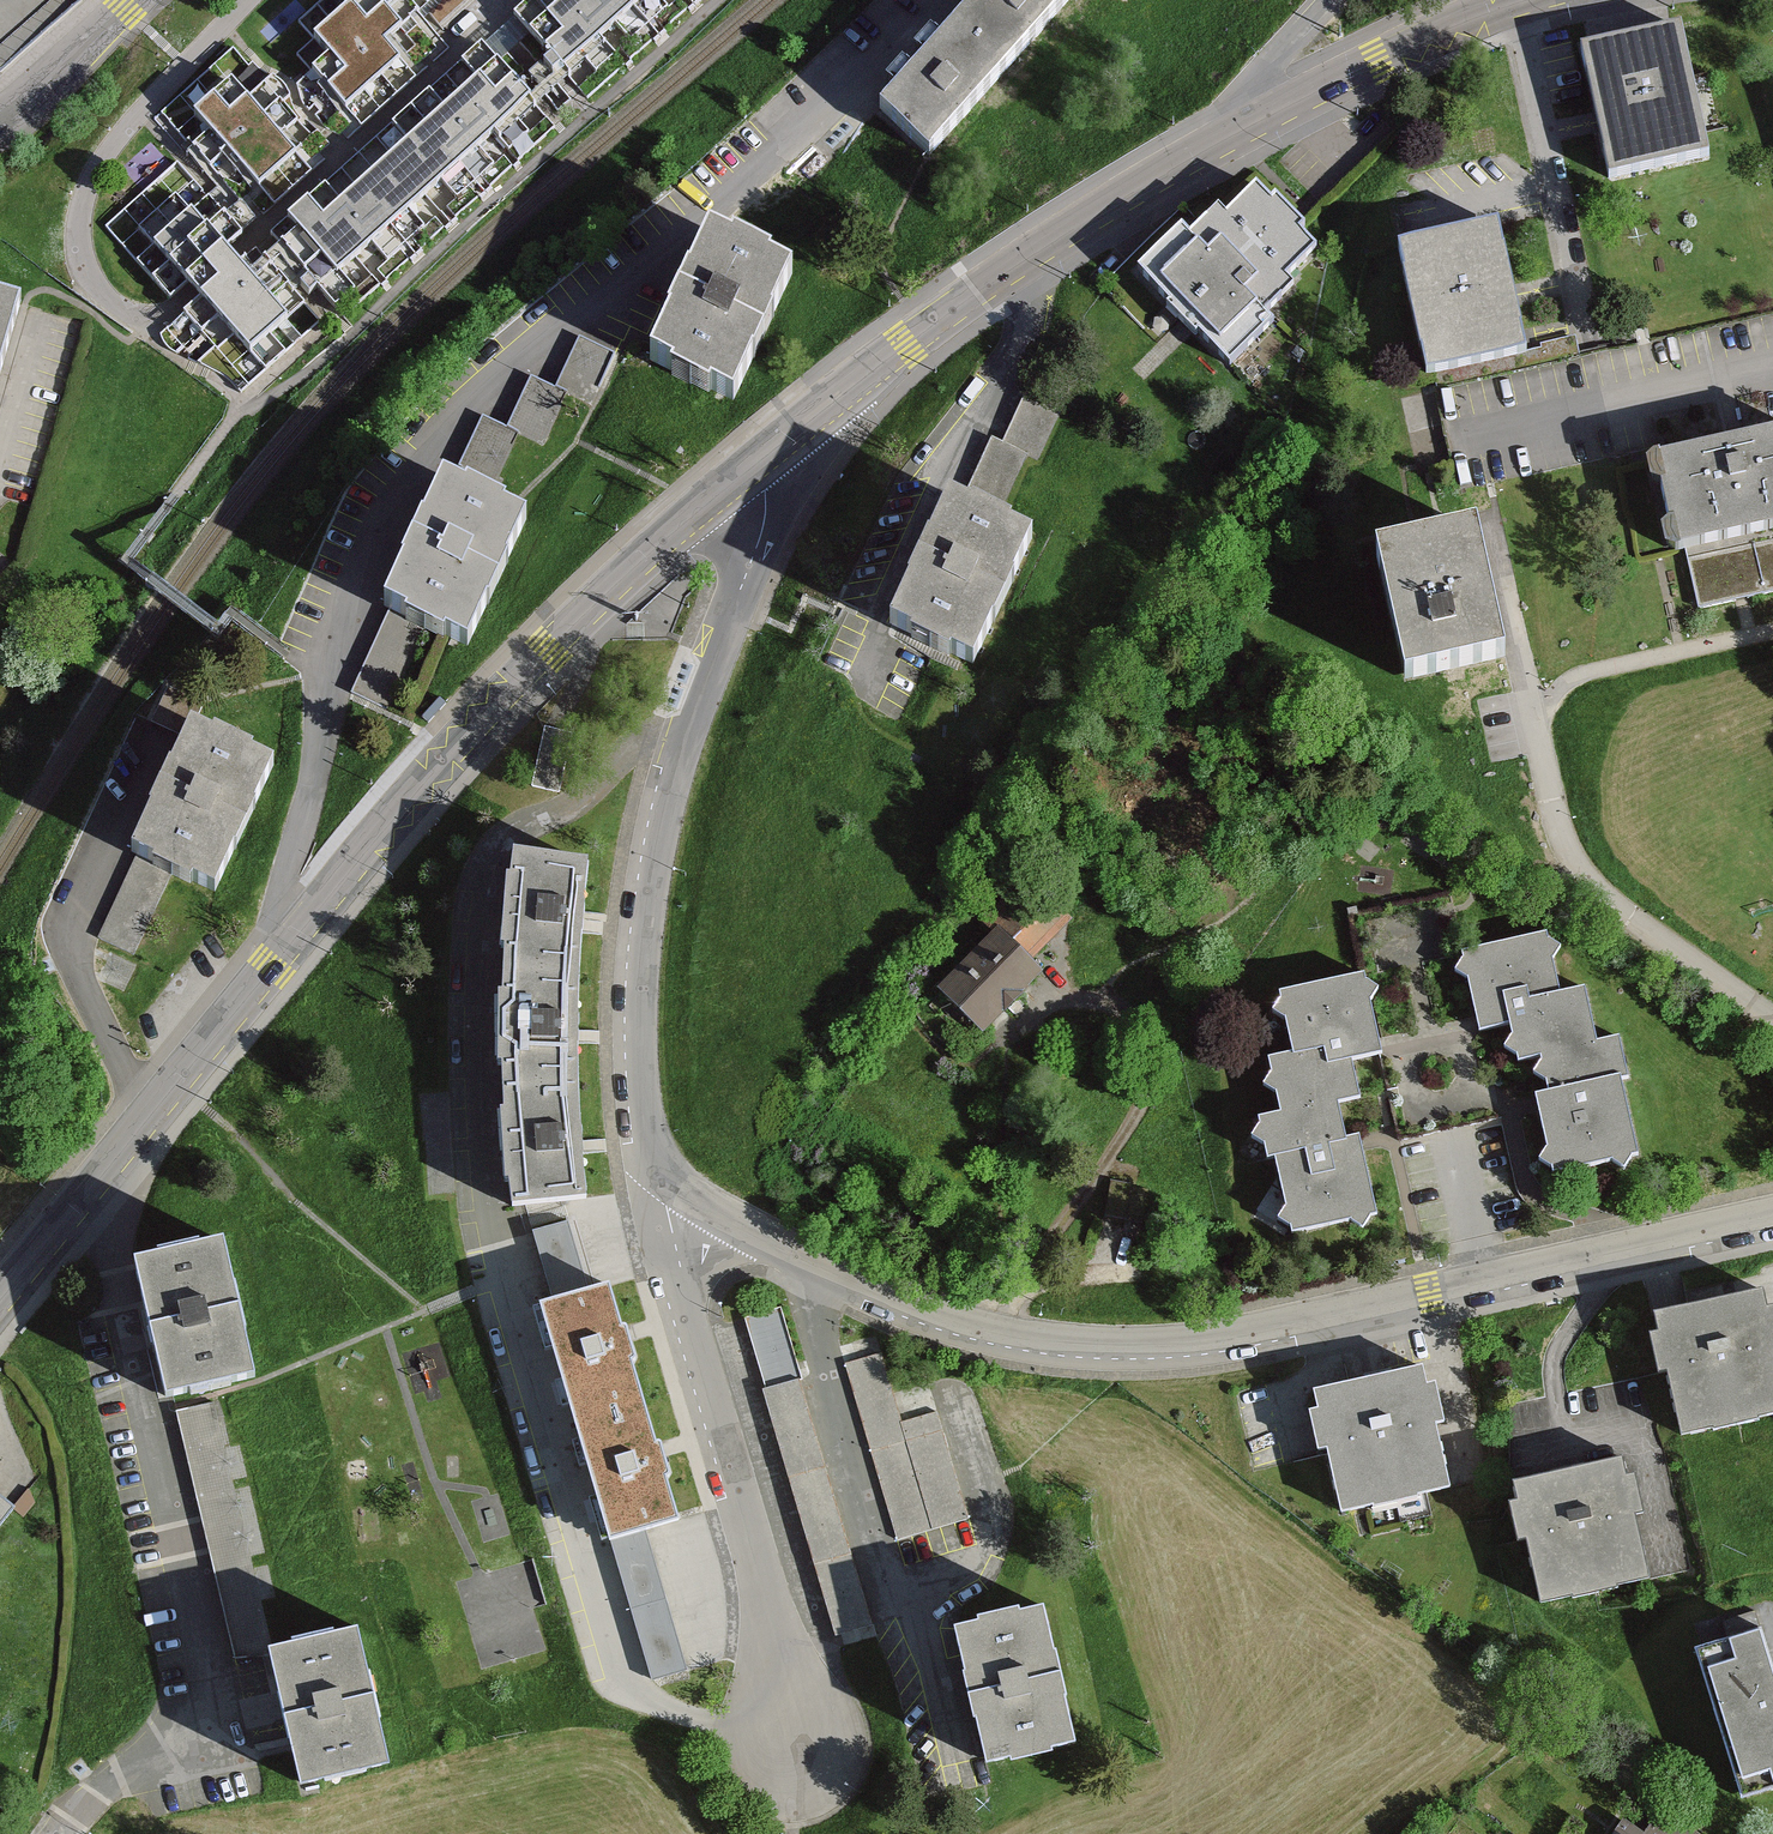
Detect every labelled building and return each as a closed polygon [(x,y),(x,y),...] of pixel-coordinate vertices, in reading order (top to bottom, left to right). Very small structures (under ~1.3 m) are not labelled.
[(49,0),(0,0),(0,45),(49,0)] [(313,44),(343,79),(325,95),(342,115),(400,64),(383,45),(400,30),(384,12),(398,0),(363,0),(313,44)] [(523,36),(555,73),(638,0),(564,0),(523,36)] [(959,37),(1005,80),(1077,0),(992,0),(959,37)] [(1688,35),(1586,57),(1613,181),(1715,160),(1688,35)] [(1005,80),(959,37),(920,79),(882,120),(928,163),(1005,80)] [(533,104),(499,66),(325,221),(307,201),(285,221),(337,279),(533,104)] [(295,159),(228,85),(190,120),(257,194),(295,159)] [(1183,235),(1142,275),(1236,371),(1278,329),(1269,320),(1297,293),(1286,282),(1316,253),(1260,197),(1230,227),(1221,217),(1193,245),(1183,235)] [(1502,236),(1405,257),(1431,377),(1527,356),(1502,236)] [(797,279),(710,242),(649,378),(735,415),(797,279)] [(229,261),(220,252),(182,286),(191,296),(249,360),(287,326),(229,261)] [(21,306),(0,299),(0,378),(21,306)] [(614,356),(580,341),(558,390),(565,393),(593,405),(614,356)] [(565,393),(558,390),(530,378),(508,429),(520,434),(544,444),(565,393)] [(1030,386),(1005,446),(1028,455),(1040,460),(1065,400),(1030,386)] [(520,434),(508,429),(482,418),(459,470),(498,486),(520,434)] [(1028,455),(1005,446),(989,439),(967,493),(1006,509),(1028,455)] [(1662,471),(1687,563),(1772,540),(1772,439),(1662,471)] [(523,533),(438,496),(380,630),(464,667),(523,533)] [(1036,553),(957,516),(896,648),(975,684),(1036,553)] [(1687,563),(1698,605),(1772,585),(1772,540),(1687,563)] [(1487,552),(1383,575),(1411,703),(1516,680),(1487,552)] [(559,732),(546,729),(533,788),(561,794),(573,735),(559,732)] [(210,915),(267,785),(181,746),(123,876),(210,915)] [(514,859),(503,979),(581,980),(588,867),(514,859)] [(1033,877),(986,928),(996,937),(1029,968),(1076,916),(1033,877)] [(1029,968),(996,937),(938,1000),(989,1046),(1046,984),(1029,968)] [(1462,963),(1481,1040),(1529,1028),(1545,1093),(1628,1072),(1619,1033),(1596,1039),(1582,984),(1559,990),(1547,942),(1462,963)] [(1381,1048),(1363,971),(1281,990),(1299,1067),(1350,1055),(1381,1048)] [(502,1093),(580,1094),(581,980),(503,979),(502,1093)] [(1359,1095),(1350,1055),(1299,1067),(1273,1073),(1281,1109),(1267,1112),(1280,1168),(1351,1152),(1339,1100),(1359,1095)] [(1639,1158),(1621,1078),(1537,1096),(1555,1176),(1639,1158)] [(511,1213),(588,1201),(580,1094),(502,1093),(511,1213)] [(1377,1222),(1361,1150),(1351,1152),(1280,1168),(1297,1240),(1377,1222)] [(225,1258),(134,1279),(166,1415),(258,1393),(255,1382),(225,1258)] [(606,1291),(534,1313),(568,1422),(640,1400),(606,1291)] [(873,1625),(782,1307),(745,1318),(837,1636),(873,1625)] [(1661,1333),(1687,1445),(1772,1425),(1772,1310),(1772,1307),(1661,1333)] [(879,1354),(844,1365),(898,1540),(970,1518),(937,1411),(900,1422),(879,1354)] [(1426,1378),(1315,1404),(1341,1516),(1452,1490),(1426,1378)] [(640,1400),(568,1422),(608,1549),(680,1527),(640,1400)] [(212,1419),(178,1428),(236,1659),(270,1651),(212,1419)] [(1626,1469),(1515,1494),(1541,1606),(1652,1581),(1626,1469)] [(0,1492),(0,1530),(19,1506),(0,1492)] [(1050,1594),(964,1618),(994,1758),(1085,1737),(1050,1594)] [(358,1629),(270,1651),(300,1783),(389,1762),(358,1629)] [(1697,1654),(1746,1809),(1772,1800),(1772,1666),(1763,1633),(1697,1654)] [(1666,1813),(1651,1833),(1696,1833),(1666,1813)] [(1613,1833),(1642,1833),(1623,1821),(1613,1833)]
